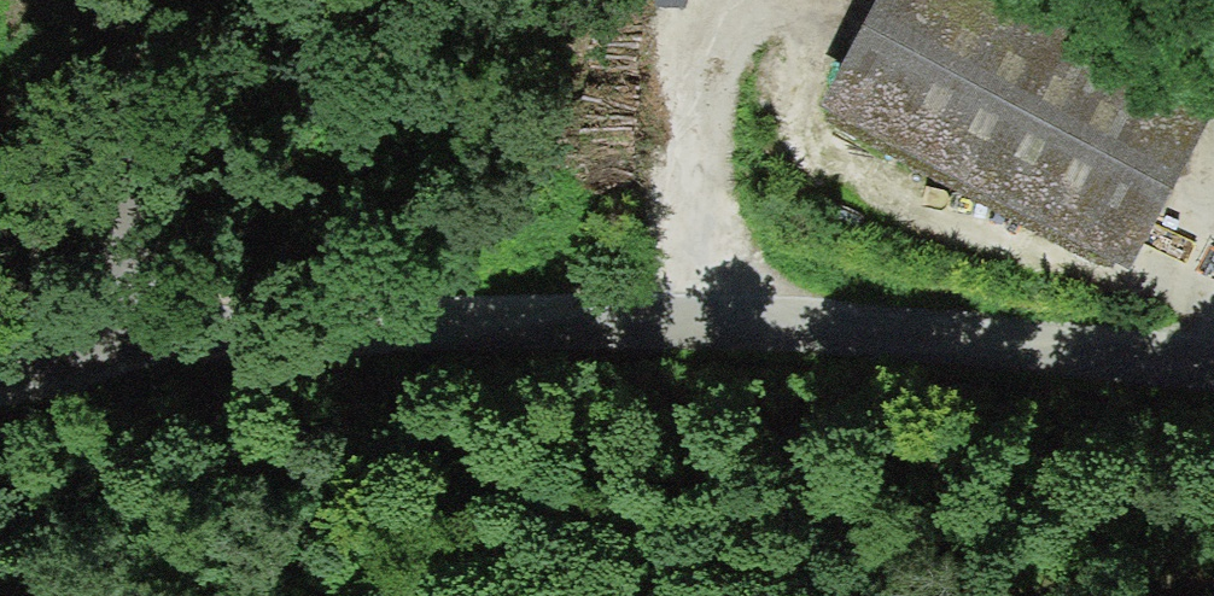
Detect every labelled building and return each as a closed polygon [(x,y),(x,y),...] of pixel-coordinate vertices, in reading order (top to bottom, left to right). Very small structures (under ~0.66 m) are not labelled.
[(1026,0),(873,0),(816,112),(1135,272),(1213,115),(1213,94),(1026,0)]
